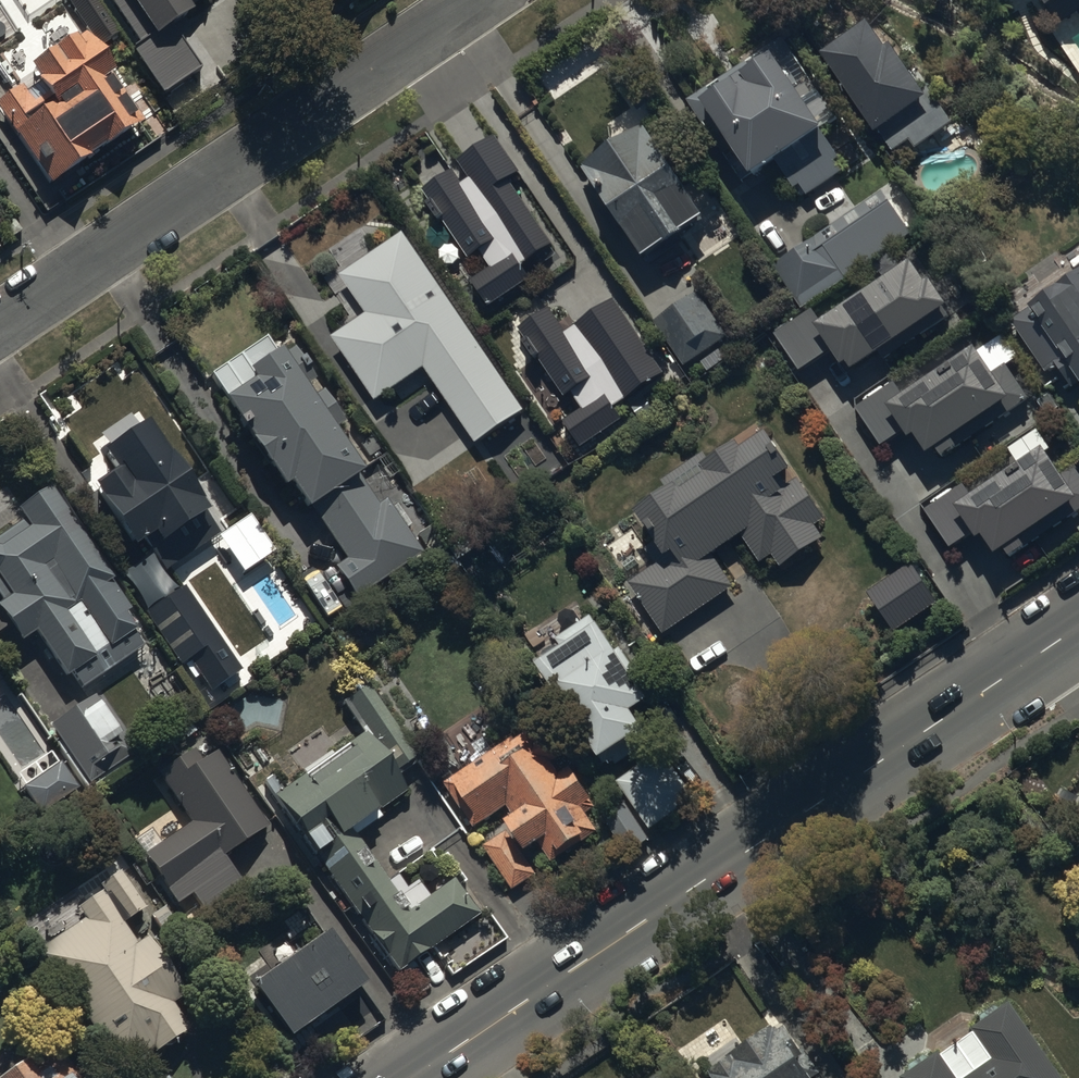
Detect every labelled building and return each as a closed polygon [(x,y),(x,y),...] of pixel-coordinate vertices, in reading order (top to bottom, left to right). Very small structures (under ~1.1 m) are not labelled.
[(194,68),(164,22),(181,11),(175,1),(177,0),(107,0),(133,40),(125,46),(156,93),(194,68)] [(1047,19),(1076,0),(1035,0),(1047,19)] [(758,190),(781,174),(795,196),(802,191),(809,202),(844,179),(836,167),(842,163),(835,152),(851,142),(778,33),(737,60),(740,66),(729,73),(725,68),(699,85),(705,94),(689,104),(745,188),(753,182),(758,190)] [(939,106),(932,110),(920,92),(896,56),(890,60),(873,34),(826,65),(880,144),(883,142),(893,157),(911,145),(918,155),(955,129),(939,106)] [(34,78),(25,65),(12,74),(23,90),(0,106),(0,117),(47,188),(53,183),(59,192),(141,137),(127,115),(137,109),(125,91),(115,98),(109,89),(114,86),(85,43),(34,78)] [(649,131),(585,175),(649,270),(653,267),(657,272),(674,261),(675,263),(694,251),(692,247),(716,231),(649,131)] [(492,134),(455,159),(466,176),(460,180),(452,168),(421,189),(467,256),(477,250),(488,266),(469,278),(487,304),(528,276),(520,264),(550,244),(506,180),(517,172),(492,134)] [(911,239),(887,204),(840,236),(844,241),(827,252),(819,241),(775,271),(803,312),(911,239)] [(526,416),(405,238),(372,261),(379,271),(350,291),(369,319),(334,342),(378,407),(426,374),(478,449),(526,416)] [(907,258),(812,322),(839,362),(844,359),(848,366),(876,347),(884,360),(951,314),(925,277),(921,279),(907,258)] [(1013,326),(1058,398),(1068,391),(1072,398),(1078,393),(1078,284),(1013,326)] [(723,339),(689,289),(654,312),(688,363),(723,339)] [(546,306),(515,327),(562,395),(569,391),(580,406),(561,419),(579,446),(620,418),(611,405),(661,371),(610,298),(563,330),(546,306)] [(248,362),(220,380),(279,469),(285,464),(343,552),(332,560),(354,594),(413,555),(350,461),(358,456),(274,330),(241,351),(248,362)] [(972,343),(883,402),(906,436),(911,433),(924,452),(934,445),(941,456),(1027,398),(1004,364),(992,372),(972,343)] [(115,463),(109,468),(120,482),(96,501),(136,559),(148,551),(167,579),(220,542),(149,437),(140,444),(137,440),(117,453),(121,459),(115,463)] [(705,458),(665,485),(675,501),(640,524),(657,548),(649,554),(659,570),(628,591),(664,643),(737,593),(715,561),(743,542),(762,571),(774,562),(783,575),(826,545),(817,532),(827,526),(770,444),(745,460),(742,455),(714,474),(705,458)] [(952,505),(974,537),(979,533),(992,552),(1001,546),(1009,558),(1078,510),(1078,473),(1073,464),(1058,474),(1039,446),(952,505)] [(52,497),(18,518),(25,529),(0,545),(0,602),(5,609),(0,612),(0,617),(22,651),(37,641),(67,686),(76,681),(84,693),(145,652),(125,622),(133,617),(52,497)] [(220,646),(184,592),(146,618),(183,672),(220,646)] [(592,621),(562,641),(570,654),(540,674),(604,771),(649,741),(636,722),(652,712),(592,621)] [(431,902),(419,885),(409,892),(400,879),(389,887),(356,839),(379,823),(377,818),(407,798),(394,779),(419,763),(370,692),(343,711),(364,742),(325,769),(285,797),(272,778),(263,784),(318,865),(321,864),(400,979),(481,923),(455,885),(431,902)] [(99,699),(51,732),(91,791),(139,759),(99,699)] [(541,722),(443,789),(474,834),(509,810),(518,824),(490,843),(522,890),(538,879),(525,861),(542,849),(555,868),(600,837),(587,819),(598,811),(572,773),(562,780),(553,767),(566,758),(541,722)] [(269,832),(219,759),(205,768),(197,755),(161,780),(193,827),(143,861),(178,912),(194,900),(208,921),(247,894),(226,862),(269,832)] [(664,755),(618,787),(652,835),(697,804),(664,755)] [(28,790),(22,794),(42,823),(81,795),(54,757),(21,780),(28,790)] [(648,840),(623,802),(602,816),(627,854),(648,840)] [(146,915),(121,878),(97,894),(101,901),(79,916),(85,924),(38,957),(122,1077),(152,1057),(157,1064),(192,1039),(174,1013),(189,1003),(149,945),(139,952),(123,931),(146,915)] [(367,998),(328,943),(254,995),(293,1051),(367,998)] [(1010,1010),(999,1017),(995,1011),(980,1022),(983,1026),(973,1033),(996,1066),(978,1077),(1057,1077),(1010,1010)] [(818,1073),(781,1019),(700,1075),(702,1077),(812,1077),(818,1073)] [(941,1058),(931,1066),(925,1058),(911,1068),(916,1075),(911,1077),(955,1077),(941,1058)] [(63,1063),(41,1077),(73,1077),(63,1063)]
